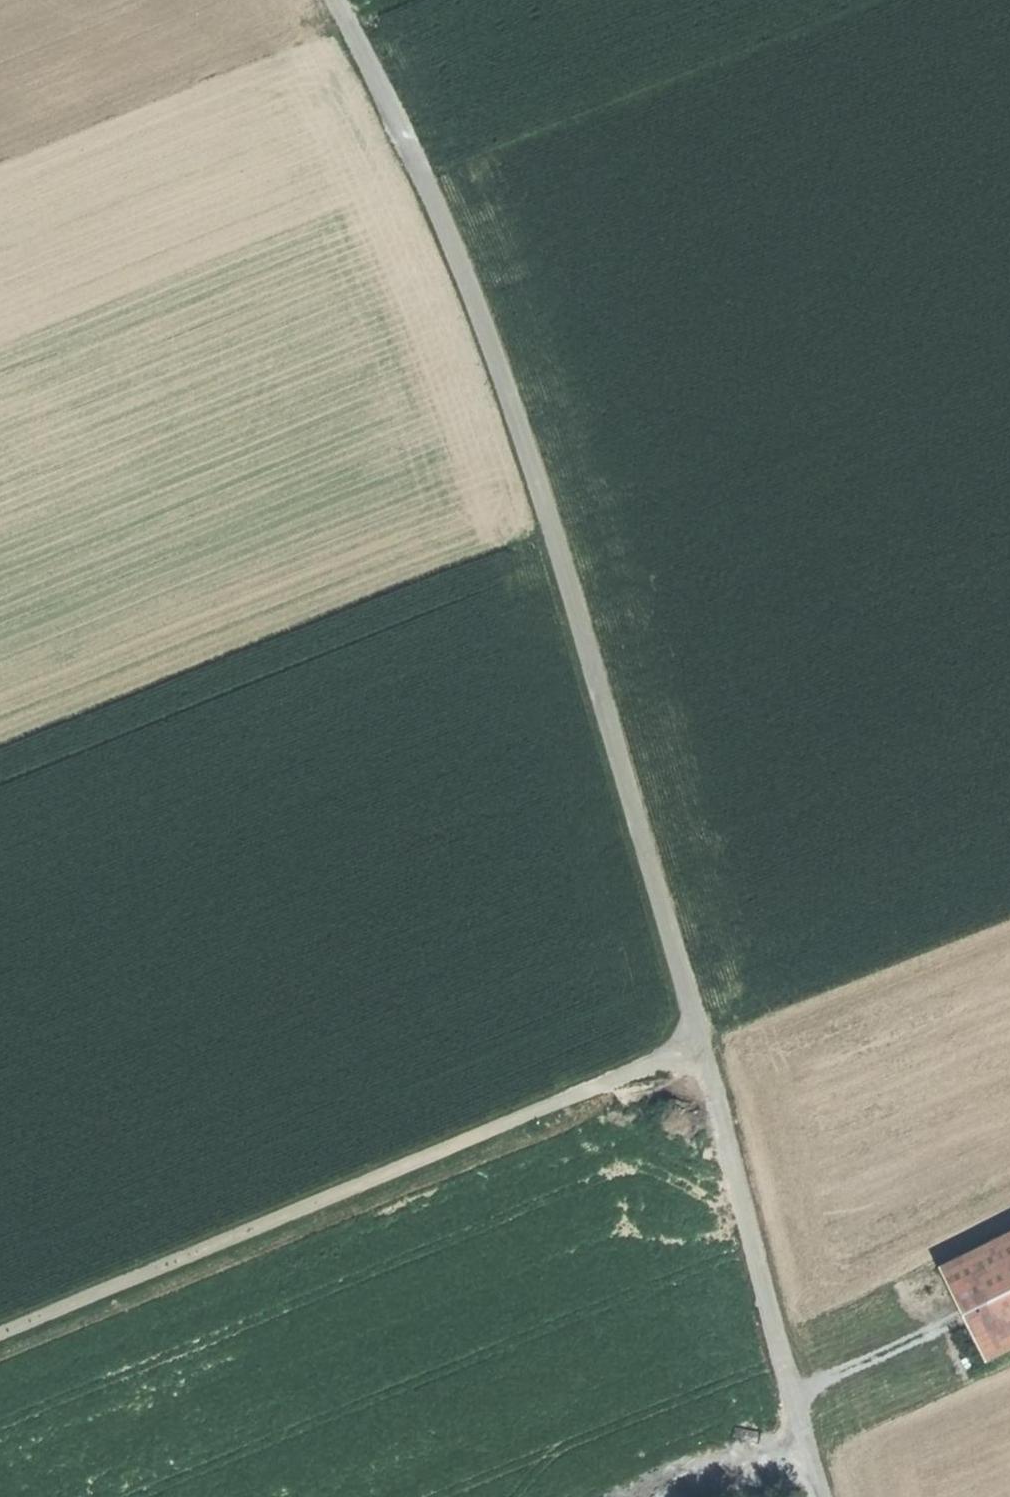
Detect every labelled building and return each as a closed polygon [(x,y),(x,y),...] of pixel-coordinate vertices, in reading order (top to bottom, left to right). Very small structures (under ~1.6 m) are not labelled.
[(986,1356),(1009,1344),(1009,1227),(940,1261),(986,1356)]
